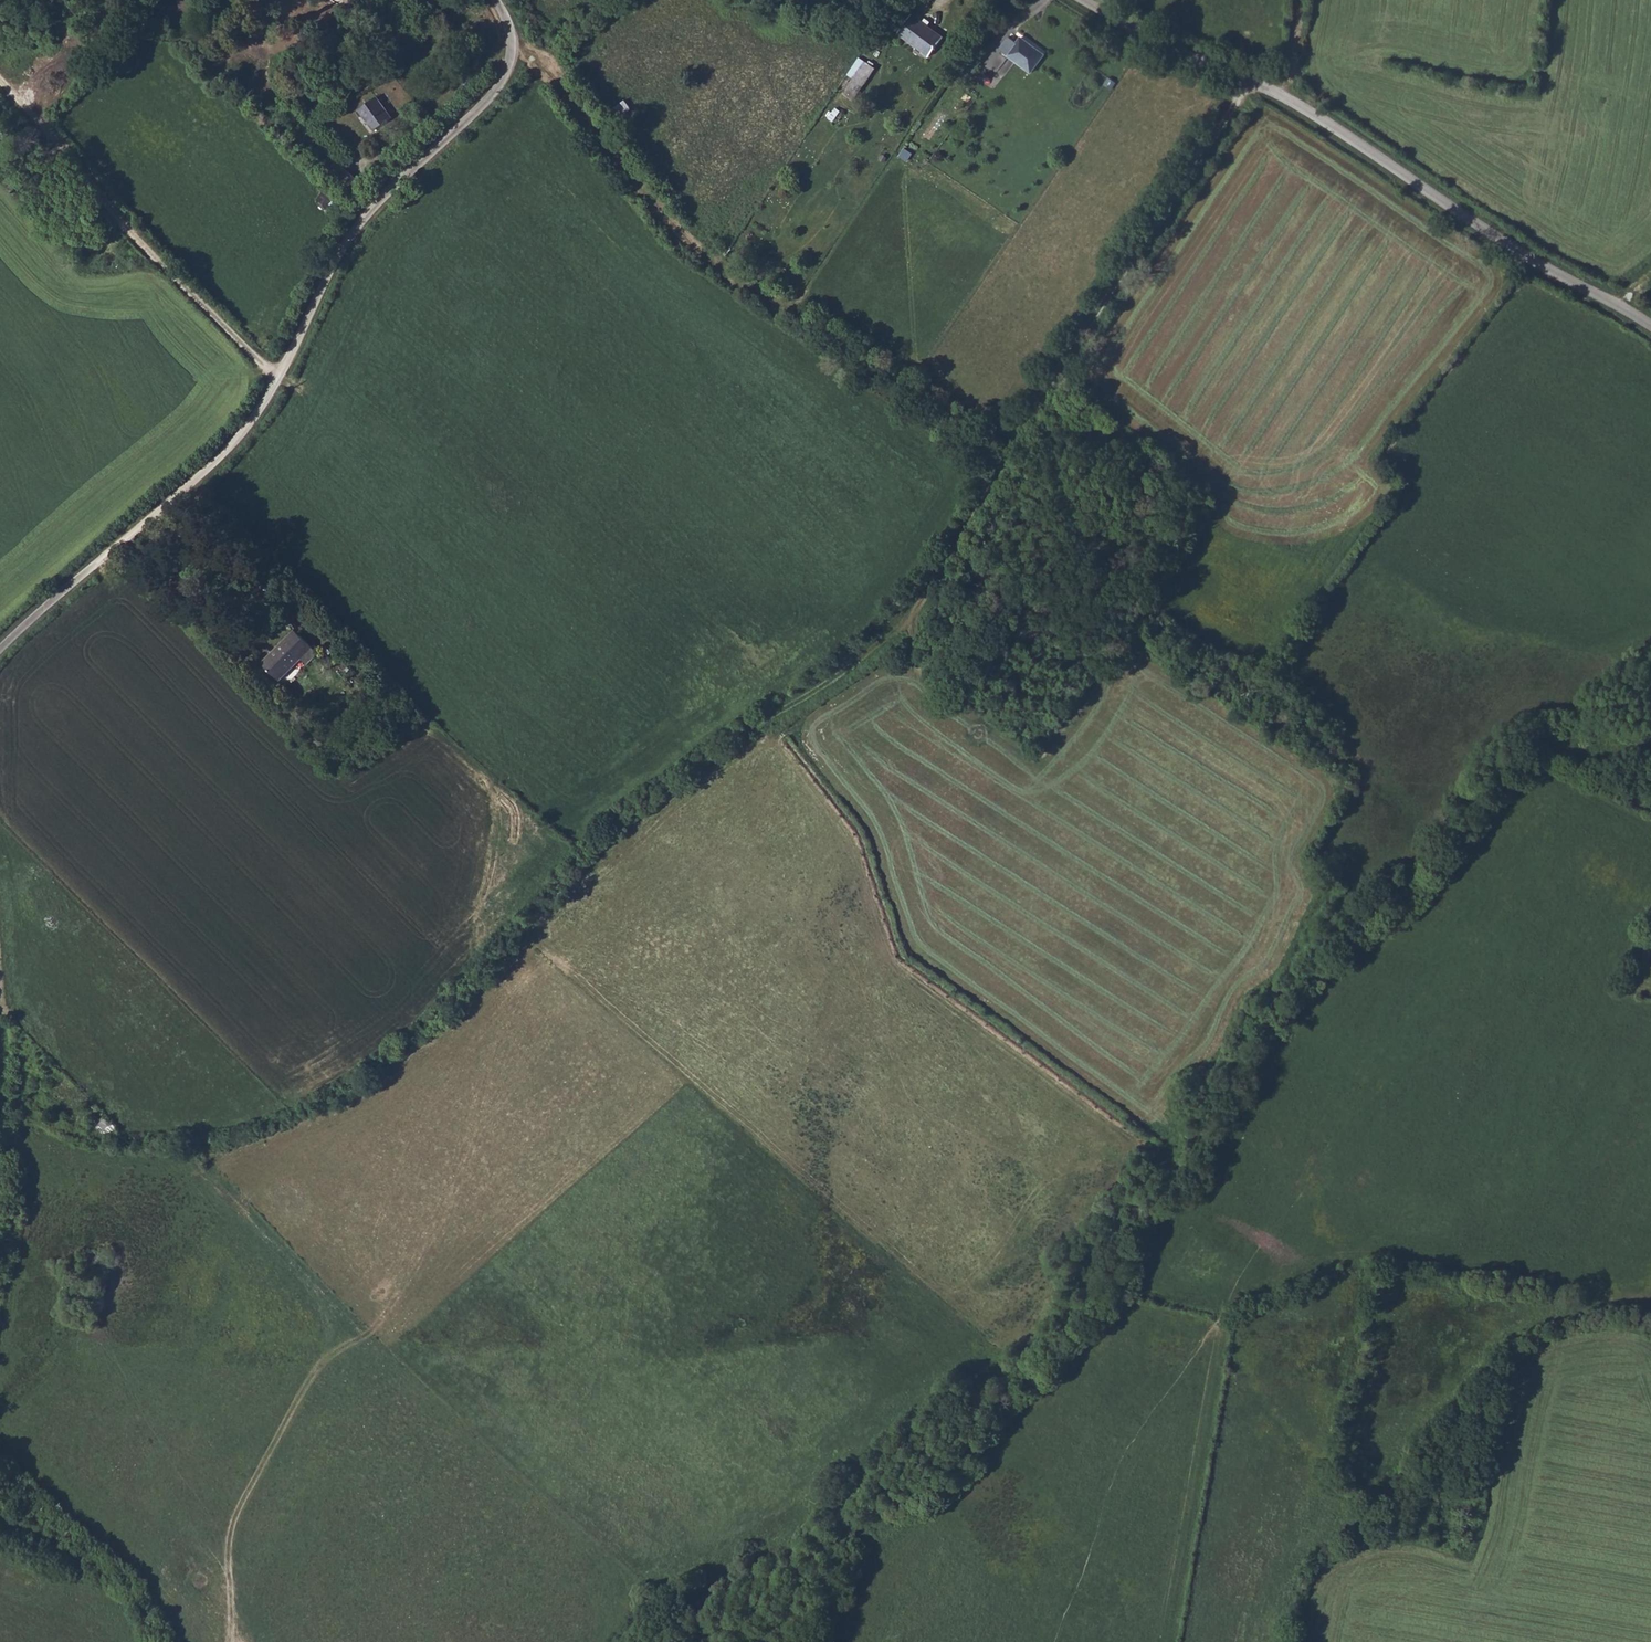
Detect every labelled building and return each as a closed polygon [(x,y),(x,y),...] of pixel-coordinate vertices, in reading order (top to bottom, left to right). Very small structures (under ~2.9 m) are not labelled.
[(922,22),(911,14),(897,33),(929,56),(943,37),(927,26),(930,22),(924,18),(922,22)] [(1016,43),(1008,37),(1000,49),(1031,72),(1044,55),(1021,38),(1016,43)] [(864,50),(836,84),(841,88),(865,51),(864,50)] [(375,95),(359,107),(374,128),(391,116),(375,95)] [(338,160),(331,167),(351,185),(358,178),(338,160)] [(326,187),(317,200),(329,208),(338,194),(326,187)] [(295,625),(259,659),(275,676),(299,654),(305,660),(318,648),(295,625)]
